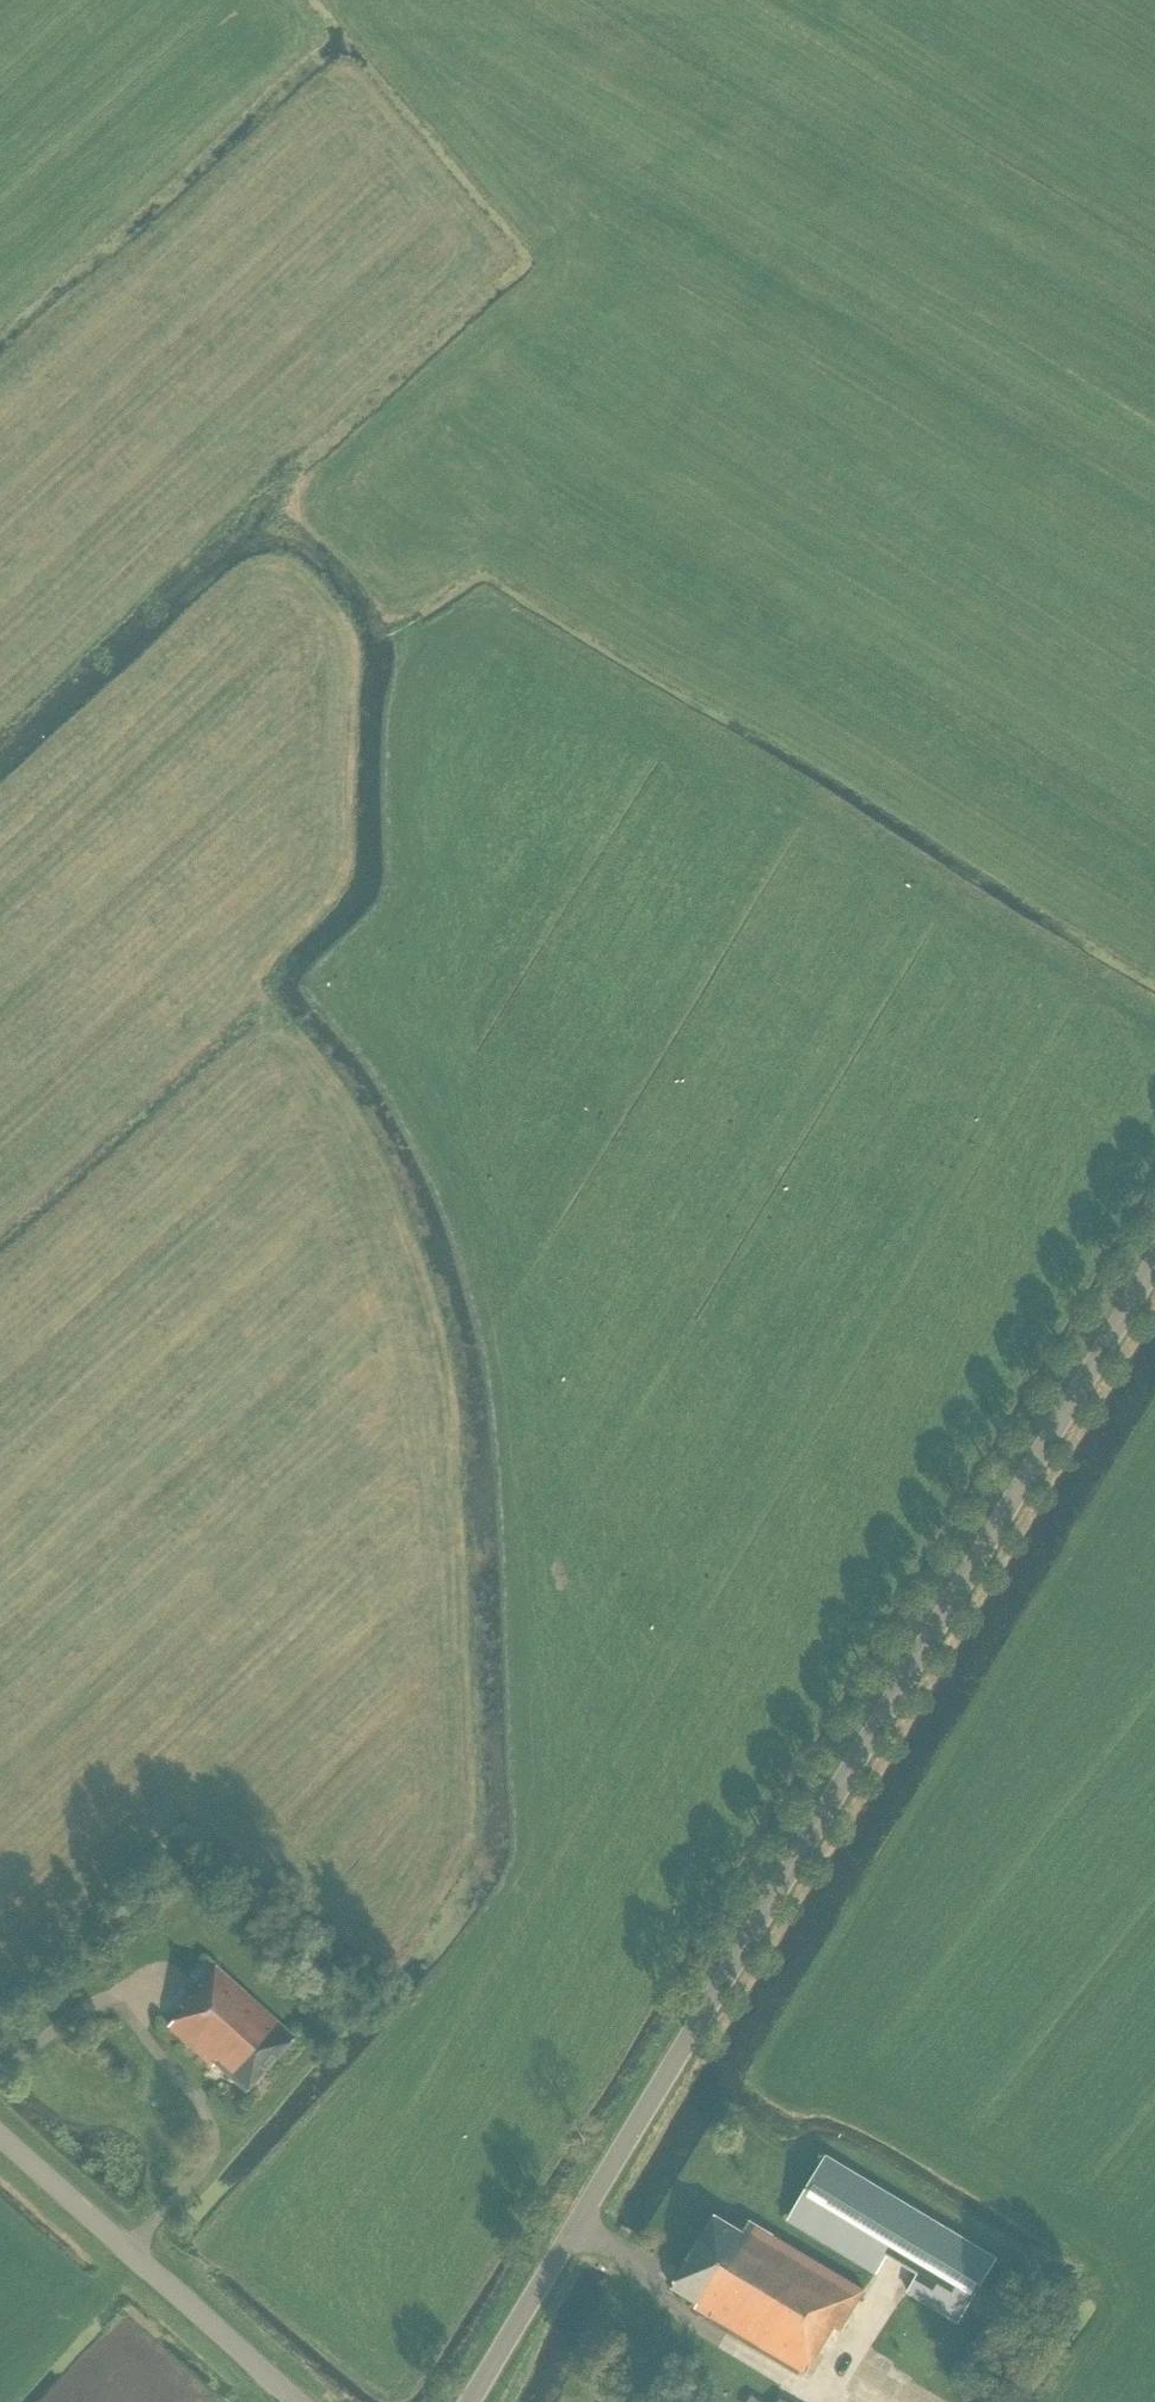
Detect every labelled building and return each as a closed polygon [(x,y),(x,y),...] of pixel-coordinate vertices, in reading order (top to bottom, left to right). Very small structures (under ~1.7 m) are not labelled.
[(245,2093),(294,2039),(217,1967),(180,2007),(183,2009),(168,2026),(211,2067),(214,2064),(245,2093)] [(996,2260),(827,2158),(788,2222),(875,2274),(885,2256),(919,2276),(908,2294),(958,2323),(996,2260)] [(743,2234),(716,2218),(682,2274),(688,2278),(678,2294),(699,2306),(697,2310),(812,2380),(836,2341),(849,2349),(865,2322),(852,2314),(859,2302),(863,2304),(866,2300),(862,2297),(865,2293),(750,2222),(743,2234)]
